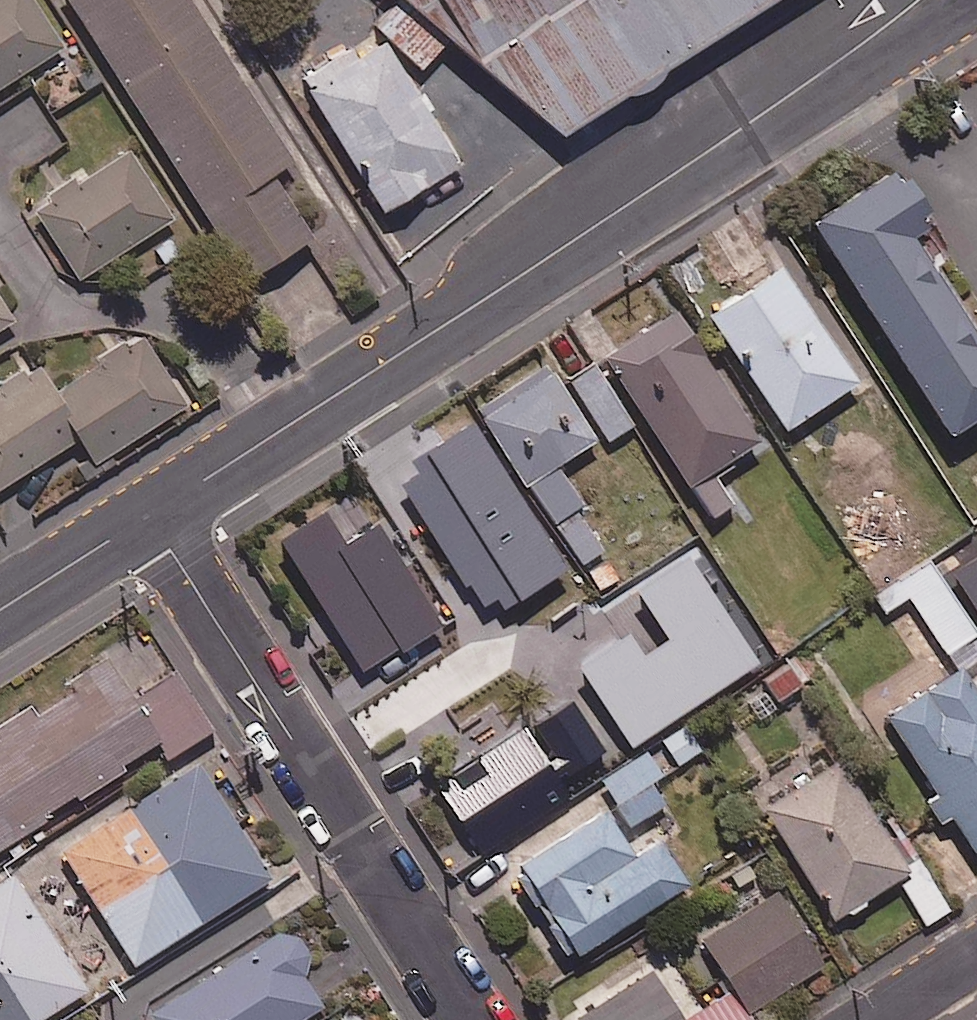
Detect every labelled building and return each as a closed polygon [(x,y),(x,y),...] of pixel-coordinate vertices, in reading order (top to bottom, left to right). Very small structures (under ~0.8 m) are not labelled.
[(35,0),(0,0),(0,84),(63,43),(35,0)] [(192,0),(67,0),(244,275),(311,232),(271,169),(292,156),(192,0)] [(561,139),(781,0),(401,0),(403,2),(378,30),(425,70),(449,42),(561,139)] [(464,166),(388,45),(358,63),(352,54),(306,82),(312,92),(309,94),(385,215),(464,166)] [(173,215),(128,147),(34,208),(79,277),(173,215)] [(824,220),(960,434),(976,424),(976,281),(905,169),(824,220)] [(856,377),(781,261),(708,309),(784,425),(856,377)] [(0,296),(0,325),(13,317),(0,296)] [(604,352),(689,482),(710,515),(733,500),(711,467),(759,436),(675,306),(604,352)] [(86,435),(97,453),(180,402),(140,336),(57,387),(86,435)] [(597,434),(564,385),(547,360),(477,408),(582,563),(604,548),(578,509),(585,504),(557,462),(597,434)] [(43,363),(0,389),(0,487),(86,435),(57,387),(43,363)] [(597,434),(604,444),(634,424),(594,365),(564,385),(597,434)] [(431,586),(372,492),(284,547),(345,644),(390,616),(430,680),(477,650),(436,583),(431,586)] [(976,609),(976,549),(950,567),(976,609)] [(976,630),(931,560),(878,594),(887,608),(908,594),(944,651),(976,630)] [(761,673),(777,700),(805,684),(789,656),(761,673)] [(159,744),(166,755),(212,727),(175,668),(132,695),(113,664),(34,713),(29,704),(0,722),(0,844),(159,744)] [(961,664),(885,712),(973,849),(976,847),(976,689),(961,664)] [(566,795),(521,728),(439,783),(459,813),(433,830),(458,867),(566,795)] [(673,795),(645,748),(601,774),(628,821),(673,795)] [(908,869),(838,752),(760,799),(831,916),(908,869)] [(270,875),(198,760),(61,845),(133,960),(270,875)] [(634,853),(600,801),(514,858),(576,951),(686,878),(658,837),(634,853)] [(949,907),(925,869),(902,883),(926,922),(949,907)] [(12,872),(0,879),(0,1019),(32,1019),(85,986),(12,872)] [(776,888),(702,935),(734,986),(688,1015),(691,1019),(769,1019),(758,1002),(823,961),(776,888)] [(154,1019),(295,1019),(322,1004),(302,970),(303,969),(306,966),(308,963),(309,959),(310,955),(311,951),(310,947),(309,943),(307,940),(305,936),(302,934),(298,931),(294,930),(291,929),(286,929),(282,929),(279,930),(147,1008),(154,1019)] [(577,1019),(684,1019),(652,969),(575,1017),(577,1019)]
